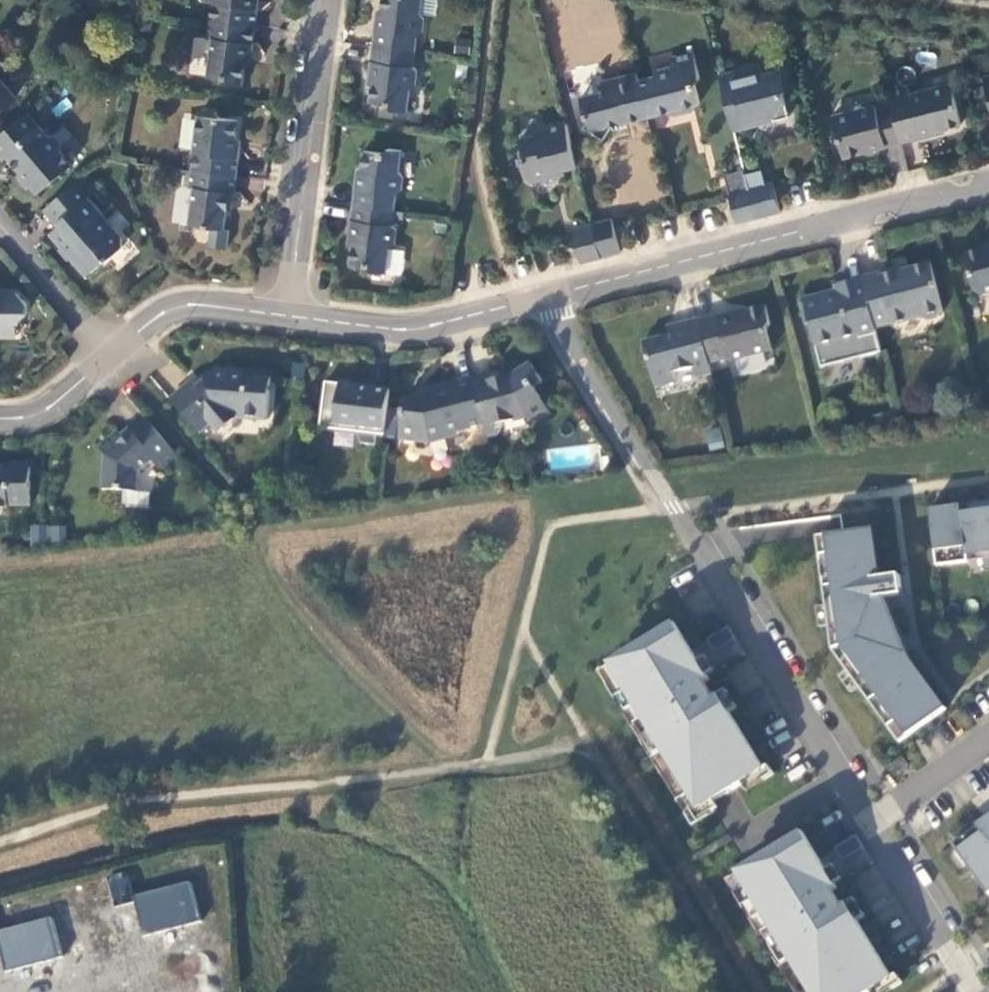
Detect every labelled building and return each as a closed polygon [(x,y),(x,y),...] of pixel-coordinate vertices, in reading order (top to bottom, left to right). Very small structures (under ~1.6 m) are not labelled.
[(219,3),(214,3),(211,21),(256,26),(259,2),(254,1),(255,0),(219,0),(219,3)] [(374,46),(416,52),(418,37),(424,33),(426,18),(421,14),(423,0),(384,0),(380,30),(376,30),(374,46)] [(256,26),(211,21),(209,39),(214,39),(208,75),(229,83),(242,85),(247,51),(252,52),(256,26)] [(416,52),(374,46),(372,64),(376,64),(371,101),(390,104),(394,111),(408,113),(411,89),(417,86),(419,72),(414,67),(416,52)] [(636,72),(601,81),(604,91),(581,97),(587,121),(583,128),(604,140),(612,126),(673,111),(684,113),(695,110),(698,105),(700,104),(695,85),(701,78),(694,52),(674,57),(674,61),(670,67),(657,70),(653,77),(639,80),(636,72)] [(759,65),(720,76),(734,132),(789,117),(783,91),(787,86),(784,74),(778,70),(762,75),(759,65)] [(17,97),(0,76),(0,112),(17,97)] [(908,88),(890,93),(893,108),(902,143),(936,134),(935,132),(962,125),(952,84),(910,95),(908,88)] [(844,157),(902,143),(893,108),(877,112),(876,105),(833,117),(844,157)] [(192,170),(237,176),(241,150),(235,149),(239,120),(221,118),(217,112),(205,111),(199,115),(192,170)] [(0,136),(0,156),(5,161),(9,157),(26,178),(26,186),(32,187),(39,194),(74,166),(63,152),(63,146),(55,137),(49,137),(28,112),(0,136)] [(578,166),(567,122),(545,128),(542,133),(521,138),(525,155),(521,157),(526,179),(532,182),(553,177),(552,173),(578,166)] [(357,188),(354,205),(395,210),(397,195),(402,192),(404,177),(400,172),(403,151),(389,149),(384,153),(365,151),(361,188),(357,188)] [(237,176),(192,170),(190,188),(195,189),(189,225),(223,229),(228,200),(233,200),(237,176)] [(744,170),(725,175),(737,223),(757,219),(745,175),(744,170)] [(757,219),(780,213),(773,183),(767,185),(763,171),(745,175),(757,219)] [(94,194),(81,178),(45,208),(59,225),(51,233),(87,276),(102,262),(104,264),(123,247),(122,237),(89,199),(94,194)] [(395,210),(354,205),(352,222),(356,222),(351,263),(369,266),(373,271),(387,273),(390,249),(395,245),(397,230),(393,225),(395,210)] [(450,231),(451,217),(439,216),(438,230),(450,231)] [(612,218),(593,224),(601,257),(621,252),(612,218)] [(593,224),(574,229),(582,263),(601,257),(593,224)] [(966,255),(975,293),(982,297),(988,295),(988,249),(966,255)] [(894,271),(863,279),(874,325),(890,321),(896,325),(922,319),(927,321),(940,317),(943,313),(931,264),(895,274),(894,271)] [(874,325),(863,279),(834,286),(836,297),(821,301),(820,296),(804,300),(801,305),(806,325),(809,324),(821,368),(881,353),(874,325)] [(1,324),(18,324),(27,315),(27,303),(18,293),(0,293),(0,327),(1,324)] [(735,311),(698,320),(710,365),(727,359),(728,362),(772,350),(766,331),(771,325),(767,306),(735,314),(735,311)] [(710,365),(698,320),(667,328),(669,335),(644,342),(652,378),(656,378),(656,380),(659,383),(662,384),(665,384),(668,383),(670,381),(671,377),(670,375),(693,368),(695,375),(711,372),(710,365)] [(18,324),(1,324),(0,327),(0,336),(17,336),(18,324)] [(484,426),(487,436),(500,433),(503,426),(504,423),(526,418),(528,420),(535,423),(549,413),(535,388),(543,382),(532,363),(508,376),(508,380),(501,383),(498,372),(472,379),(484,426)] [(192,381),(170,400),(199,434),(211,423),(219,432),(235,418),(268,421),(272,379),(250,377),(247,373),(214,370),(205,377),(206,380),(198,387),(192,381)] [(484,426),(472,379),(425,390),(425,394),(415,396),(417,402),(404,405),(399,439),(430,442),(446,439),(445,434),(484,426)] [(378,435),(385,436),(390,390),(359,386),(359,391),(353,391),(350,381),(341,384),(326,383),(320,427),(335,431),(347,424),(354,425),(361,444),(377,446),(378,435)] [(162,472),(179,458),(147,419),(125,439),(118,431),(99,448),(106,455),(103,490),(137,492),(139,472),(152,461),(162,472)] [(8,510),(9,506),(30,506),(31,468),(0,467),(0,510),(8,510)] [(970,512),(969,504),(929,510),(937,566),(966,562),(965,555),(982,553),(985,573),(988,572),(988,509),(970,512)] [(69,529),(53,529),(53,545),(68,545),(69,529)] [(824,587),(832,650),(870,702),(878,696),(896,720),(888,727),(900,743),(947,709),(923,677),(916,682),(879,631),(871,569),(879,568),(874,530),(817,537),(819,557),(829,555),(834,585),(824,587)] [(901,586),(899,575),(880,578),(881,589),(901,586)] [(708,680),(673,622),(595,673),(692,823),(714,810),(710,805),(725,795),(763,770),(718,696),(714,698),(704,683),(708,680)] [(902,757),(887,768),(894,777),(908,766),(902,757)] [(953,845),(988,895),(988,818),(953,845)] [(893,979),(846,904),(842,907),(833,892),(837,889),(802,832),(763,856),(724,880),(793,991),(872,991),(893,979)] [(112,877),(112,900),(126,900),(126,877),(112,877)] [(191,883),(134,898),(144,937),(201,921),(191,883)] [(0,932),(0,954),(5,973),(63,958),(53,918),(0,932)]
